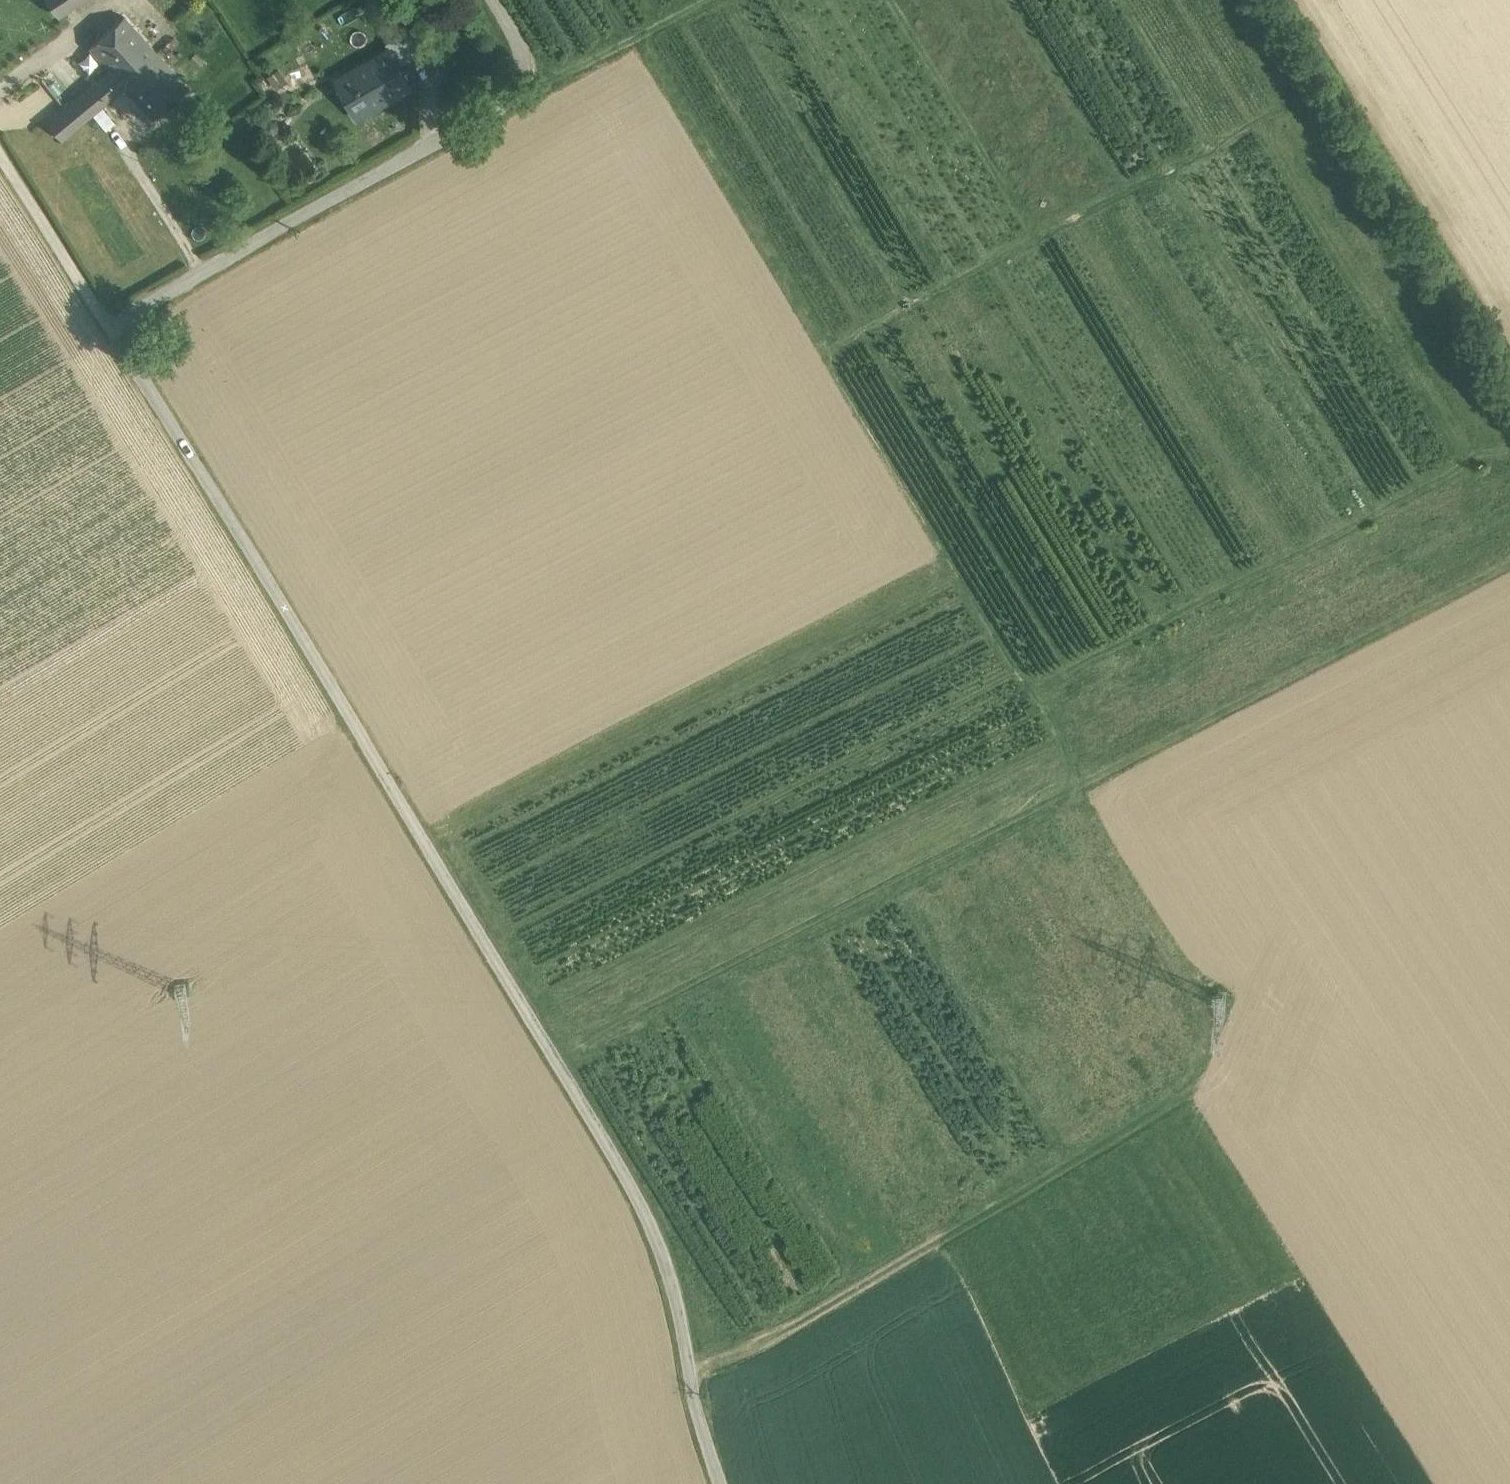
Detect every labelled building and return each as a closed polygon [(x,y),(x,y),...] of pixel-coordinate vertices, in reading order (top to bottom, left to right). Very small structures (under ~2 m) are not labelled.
[(57,14),(78,0),(47,0),(57,14)] [(109,69),(46,122),(61,138),(118,91),(116,89),(122,84),(120,82),(155,51),(137,31),(123,15),(88,46),(109,69)] [(421,52),(408,30),(396,37),(409,60),(421,52)] [(409,60),(396,37),(386,42),(389,49),(399,65),(409,60)] [(389,49),(337,78),(359,117),(375,108),(375,107),(411,86),(399,65),(389,49)] [(155,51),(120,82),(122,84),(152,118),(187,87),(156,52),(155,51)]
